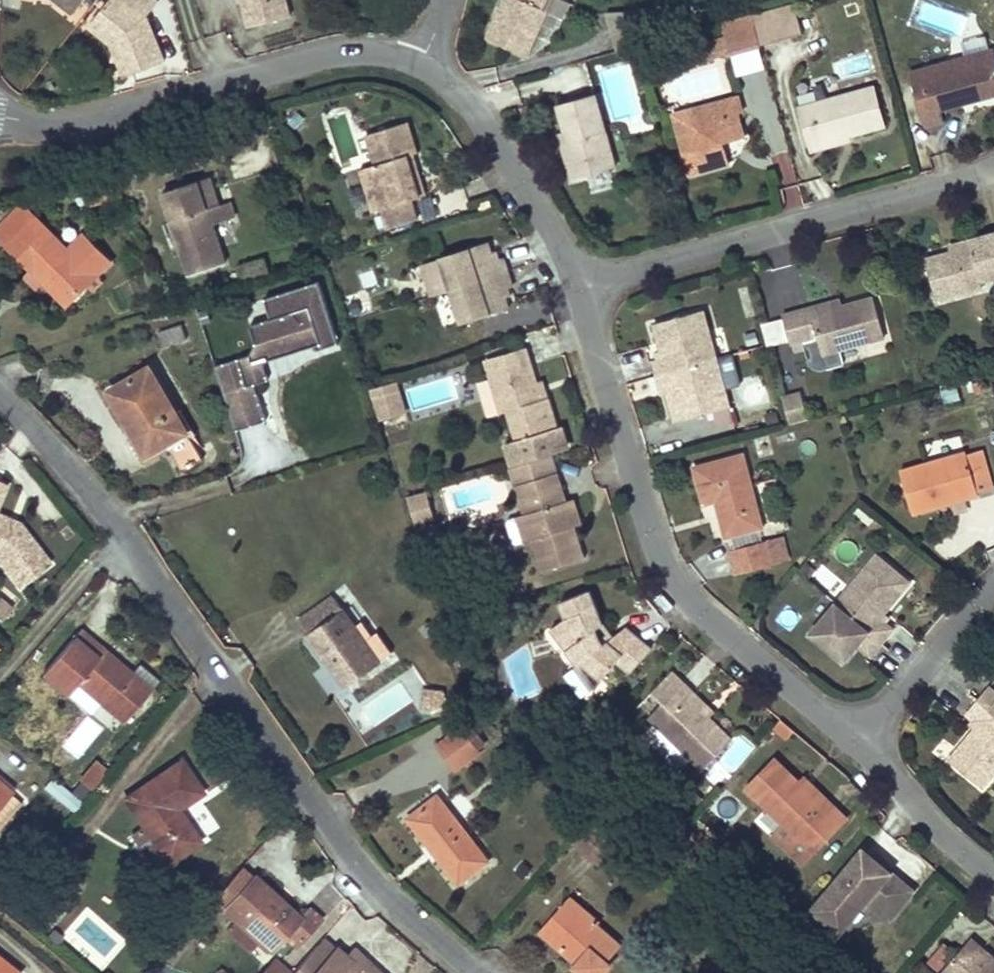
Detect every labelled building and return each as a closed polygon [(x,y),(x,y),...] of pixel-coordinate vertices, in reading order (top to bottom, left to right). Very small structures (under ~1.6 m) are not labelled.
[(67,0),(57,0),(74,13),(78,9),(67,0)] [(78,9),(84,0),(67,0),(78,9)] [(156,0),(109,0),(93,21),(114,38),(117,43),(112,45),(125,77),(165,61),(147,17),(158,2),(156,0)] [(248,27),(290,16),(286,0),(241,0),(248,27)] [(487,38),(527,56),(547,11),(536,5),(538,0),(505,0),(487,38)] [(552,0),(538,0),(536,5),(547,11),(552,0)] [(803,34),(795,3),(761,13),(754,14),(762,44),(803,34)] [(760,43),(752,15),(721,23),(725,35),(729,50),(729,52),(757,44),(760,43)] [(114,38),(93,21),(89,25),(111,44),(112,45),(117,43),(114,38)] [(729,50),(725,35),(717,37),(722,52),(729,50)] [(722,52),(717,37),(701,42),(705,57),(722,52)] [(910,72),(925,125),(944,120),(941,108),(971,100),(970,95),(979,93),(981,98),(993,94),(993,49),(910,72)] [(886,125),(875,86),(799,106),(811,151),(827,146),(825,142),(849,135),(886,125)] [(615,167),(595,94),(558,104),(565,131),(568,141),(563,142),(573,179),(615,167)] [(734,140),(741,127),(738,113),(742,112),(738,96),(673,114),(690,174),(729,163),(726,150),(721,147),(723,143),(724,143),(734,140)] [(420,197),(408,155),(412,154),(417,153),(407,122),(366,135),(376,164),(361,169),(374,211),(382,208),(388,228),(417,220),(411,199),(420,197)] [(744,137),(741,127),(734,140),(744,137)] [(568,141),(565,131),(560,132),(563,142),(568,141)] [(827,146),(851,140),(849,135),(825,142),(827,146)] [(425,195),(412,154),(408,155),(420,197),(425,195)] [(212,224),(229,219),(234,217),(229,202),(178,219),(187,244),(190,243),(193,252),(183,255),(190,275),(224,263),(215,234),(212,224)] [(71,247),(68,250),(22,204),(0,226),(0,237),(32,269),(33,270),(38,265),(72,299),(87,284),(89,283),(96,275),(98,274),(71,247)] [(193,252),(190,243),(187,244),(178,219),(172,221),(183,255),(193,252)] [(212,224),(215,234),(233,228),(229,219),(212,224)] [(968,240),(969,241),(971,246),(952,252),(926,259),(934,288),(962,281),(964,291),(982,286),(980,281),(993,277),(993,233),(968,240)] [(971,246),(969,241),(951,247),(952,252),(971,246)] [(513,286),(504,257),(500,258),(494,260),(491,253),(488,242),(441,256),(442,259),(451,290),(462,323),(509,308),(503,289),(509,287),(513,286)] [(500,258),(498,251),(491,253),(494,260),(500,258)] [(269,275),(265,259),(238,267),(243,282),(269,275)] [(451,290),(442,259),(423,265),(433,296),(451,290)] [(72,299),(38,265),(33,270),(32,269),(25,276),(35,287),(43,280),(67,304),(72,299)] [(96,275),(89,283),(87,284),(93,290),(102,280),(96,275)] [(263,362),(260,353),(303,339),(306,348),(307,353),(339,343),(319,281),(264,298),(271,319),(250,325),(256,344),(250,355),(215,366),(236,431),(267,421),(254,384),(269,380),(263,362)] [(936,298),(964,291),(962,281),(934,288),(936,298)] [(512,295),(509,287),(503,289),(505,297),(512,295)] [(885,337),(874,297),(843,305),(813,313),(811,307),(783,315),(790,342),(803,339),(818,335),(819,339),(804,343),(810,363),(814,367),(820,370),(844,364),(839,349),(885,337)] [(843,305),(841,300),(811,307),(813,313),(843,305)] [(730,407),(704,310),(654,323),(662,351),(663,357),(657,359),(654,360),(662,389),(671,386),(673,393),(680,420),(730,407)] [(187,339),(182,324),(158,333),(163,347),(187,339)] [(804,343),(819,339),(818,335),(803,339),(804,343)] [(306,348),(303,339),(260,353),(263,362),(306,348)] [(541,400),(536,384),(525,349),(487,361),(503,412),(509,411),(518,441),(556,429),(547,398),(541,400)] [(190,437),(175,412),(150,368),(110,390),(130,424),(124,428),(144,464),(170,449),(183,471),(204,459),(191,437),(190,437)] [(490,377),(479,380),(487,412),(498,409),(490,377)] [(398,382),(373,389),(381,418),(405,411),(398,382)] [(547,398),(542,382),(536,384),(541,400),(547,398)] [(808,418),(801,393),(783,397),(790,422),(808,418)] [(197,434),(182,408),(175,412),(190,437),(191,437),(197,434)] [(778,422),(778,414),(743,414),(743,423),(778,422)] [(978,492),(972,470),(988,466),(983,449),(967,454),(967,451),(901,470),(913,513),(937,506),(936,500),(961,493),(962,499),(979,494),(978,492)] [(720,505),(718,506),(726,536),(762,527),(742,455),(694,468),(704,503),(716,500),(719,500),(720,505)] [(558,471),(553,456),(510,469),(515,485),(558,471)] [(993,488),(988,466),(972,470),(978,492),(993,488)] [(571,525),(564,502),(568,501),(567,500),(558,471),(515,485),(524,513),(529,529),(532,539),(542,571),(585,557),(575,524),(571,525)] [(434,515),(428,493),(408,498),(415,520),(434,515)] [(937,506),(962,499),(961,493),(936,500),(937,506)] [(582,523),(574,498),(567,500),(568,501),(564,502),(571,525),(575,524),(576,526),(582,523)] [(529,529),(524,513),(518,515),(526,541),(532,539),(529,529)] [(19,523),(0,515),(0,561),(20,588),(51,564),(19,523)] [(416,524),(435,518),(434,515),(415,520),(416,524)] [(726,538),(729,548),(766,538),(763,528),(726,538)] [(784,561),(778,538),(766,541),(772,564),(784,561)] [(772,564),(766,541),(730,551),(736,574),(772,564)] [(885,622),(880,618),(885,612),(910,582),(877,554),(810,634),(843,661),(853,650),(858,644),(863,648),(871,655),(893,629),(885,622)] [(601,638),(597,628),(604,623),(591,590),(561,602),(567,618),(552,628),(579,664),(582,662),(603,679),(617,661),(631,672),(645,655),(652,648),(637,635),(622,653),(608,640),(604,643),(601,638)] [(380,661),(355,625),(334,596),(298,622),(324,659),(327,657),(346,684),(380,661)] [(13,609),(0,598),(0,617),(3,620),(13,609)] [(885,622),(889,616),(885,612),(880,618),(885,622)] [(387,655),(362,620),(355,625),(380,661),(387,655)] [(622,653),(637,635),(627,626),(608,640),(622,653)] [(105,651),(81,630),(74,638),(98,658),(105,651)] [(132,673),(105,651),(98,658),(74,638),(45,673),(69,693),(79,682),(125,721),(151,690),(132,673)] [(858,654),(863,648),(858,644),(853,650),(858,654)] [(160,680),(140,664),(132,673),(151,690),(160,680)] [(710,717),(687,695),(692,691),(671,672),(652,691),(663,702),(650,716),(655,722),(689,754),(692,758),(704,769),(732,739),(710,717)] [(993,773),(993,691),(988,686),(967,713),(974,719),(979,724),(975,728),(949,760),(982,787),(993,773)] [(433,696),(434,689),(423,687),(423,696),(433,696)] [(714,713),(692,691),(687,695),(710,717),(714,713)] [(432,709),(433,696),(423,696),(421,708),(432,709)] [(975,728),(979,724),(974,719),(970,723),(975,728)] [(689,754),(655,722),(643,734),(680,771),(692,758),(689,754)] [(477,748),(486,742),(472,724),(464,730),(462,728),(439,744),(456,769),(479,752),(477,748)] [(733,774),(757,746),(741,732),(717,761),(733,774)] [(846,818),(825,798),(821,802),(799,782),(775,758),(746,788),(783,824),(813,853),(846,818)] [(90,789),(107,769),(97,761),(81,781),(90,789)] [(177,808),(202,792),(181,761),(125,798),(145,827),(166,857),(167,860),(169,862),(200,841),(181,814),(176,816),(173,812),(177,808)] [(83,802),(52,777),(44,788),(74,812),(83,802)] [(825,798),(804,777),(799,782),(821,802),(825,798)] [(0,783),(0,830),(23,803),(12,794),(12,793),(0,783)] [(487,861),(438,796),(410,818),(459,882),(487,861)] [(813,853),(783,824),(773,835),(803,864),(813,853)] [(166,857),(145,827),(132,835),(155,869),(167,860),(166,857)] [(914,891),(863,848),(812,908),(841,933),(863,906),(859,903),(864,897),(868,901),(890,919),(914,891)] [(299,917),(254,877),(226,908),(259,939),(271,950),(285,935),(296,946),(320,919),(308,908),(299,917)] [(581,906),(570,897),(565,903),(575,912),(581,906)] [(863,906),(868,901),(864,897),(859,903),(863,906)] [(597,926),(600,923),(581,906),(575,912),(565,903),(541,931),(565,952),(567,949),(581,960),(578,964),(575,966),(583,972),(603,972),(611,964),(608,961),(621,947),(597,926)] [(259,939),(238,920),(227,931),(249,951),(259,939)] [(329,956),(336,949),(323,938),(317,945),(329,956)] [(971,938),(941,972),(993,972),(993,957),(971,938)] [(353,949),(345,958),(336,949),(329,956),(317,945),(292,972),(380,972),(353,949)] [(578,964),(581,960),(567,949),(565,952),(578,964)] [(19,972),(0,958),(0,972),(19,972)] [(274,961),(263,972),(289,972),(274,961)]
